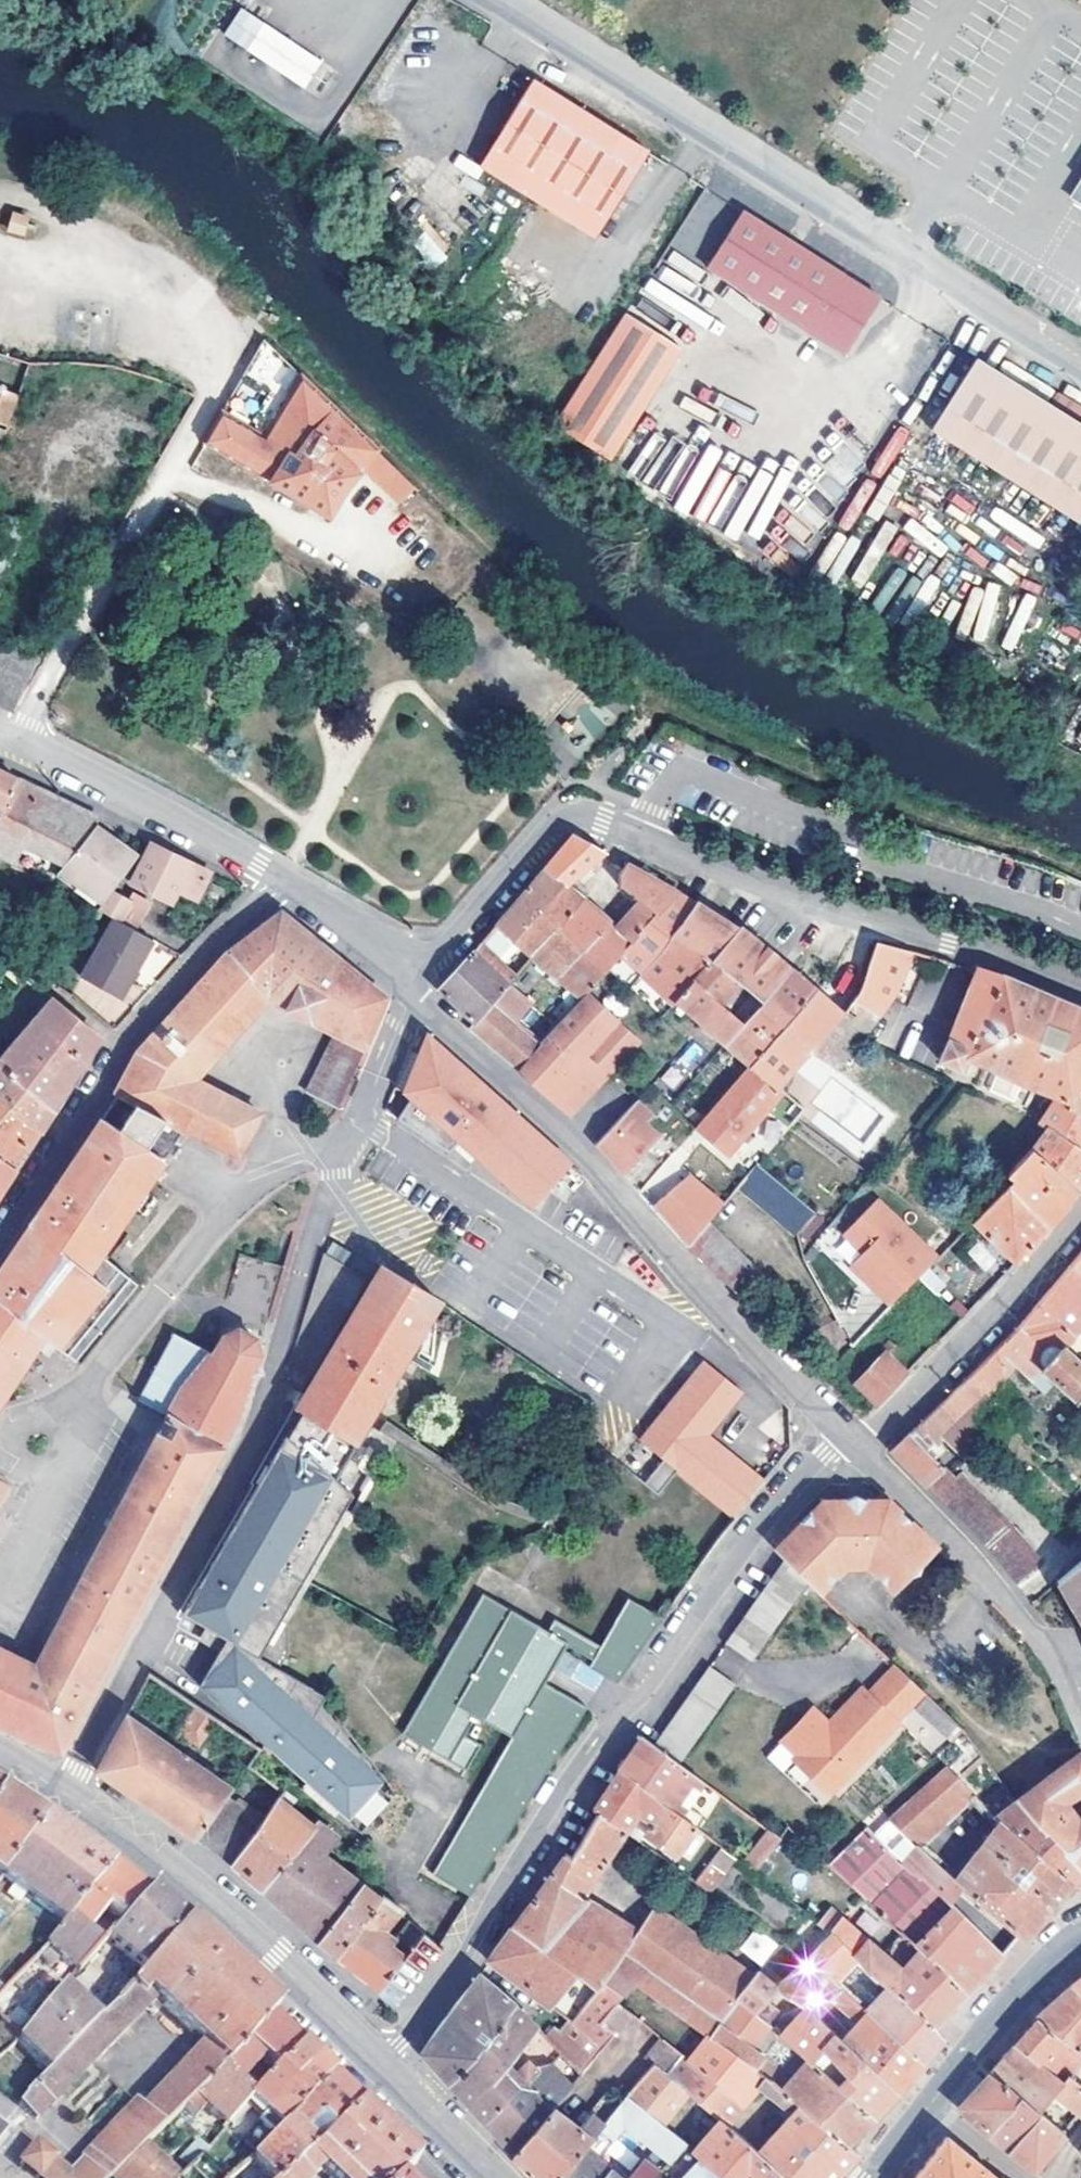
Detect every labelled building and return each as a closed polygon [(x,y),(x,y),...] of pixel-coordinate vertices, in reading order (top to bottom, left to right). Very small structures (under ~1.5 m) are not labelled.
[(268,68),(286,41),(240,10),(222,38),(268,68)] [(286,41),(268,68),(279,75),(297,48),(286,41)] [(297,48),(279,75),(302,91),(320,63),(297,48)] [(650,153),(535,82),(483,166),(598,238),(629,187),(641,195),(658,169),(646,161),(650,153)] [(1066,206),(1080,215),(1080,182),(1066,206)] [(882,298),(743,210),(708,266),(847,353),(882,298)] [(32,218),(16,212),(10,231),(26,236),(32,218)] [(626,313),(554,424),(611,459),(682,350),(626,313)] [(243,375),(280,396),(297,365),(260,344),(243,375)] [(974,357),(931,426),(1072,515),(1080,504),(1080,424),(974,357)] [(223,409),(205,441),(328,516),(351,476),(356,478),(360,472),(355,469),(357,465),(370,442),(299,373),(264,435),(223,409)] [(14,405),(22,382),(1,374),(0,378),(0,399),(14,405)] [(14,405),(0,399),(0,409),(11,413),(14,405)] [(398,503),(416,487),(370,442),(357,465),(398,503)] [(10,813),(27,784),(2,771),(0,770),(0,808),(10,813)] [(27,784),(10,813),(0,830),(0,852),(17,863),(30,839),(62,855),(59,862),(65,865),(95,828),(96,827),(99,819),(68,804),(27,784)] [(101,903),(111,890),(136,859),(110,840),(95,828),(65,865),(60,872),(101,903)] [(546,868),(566,885),(606,853),(575,836),(559,853),(546,868)] [(145,848),(136,859),(143,863),(134,883),(173,902),(179,888),(198,897),(209,872),(186,863),(168,854),(148,845),(145,848)] [(637,898),(656,917),(679,893),(647,875),(628,864),(620,876),(622,884),(637,898)] [(573,890),(566,885),(546,868),(497,925),(533,958),(534,957),(585,900),(573,890)] [(98,906),(101,903),(60,872),(55,879),(95,909),(98,906)] [(114,916),(135,928),(145,913),(111,890),(101,903),(98,906),(114,916)] [(621,955),(642,974),(676,932),(698,903),(679,893),(656,917),(633,942),(621,955)] [(618,928),(633,942),(656,917),(637,898),(634,903),(636,907),(630,914),(618,928)] [(580,999),(587,992),(609,968),(621,955),(633,942),(618,928),(608,919),(585,900),(534,957),(580,999)] [(676,932),(714,956),(740,926),(721,915),(698,903),(676,932)] [(211,912),(218,918),(224,912),(216,906),(211,912)] [(137,1053),(113,1093),(185,1127),(237,1155),(262,1111),(199,1076),(271,998),(340,1033),(308,1091),(340,1111),(358,1068),(386,999),(282,913),(227,955),(137,1053)] [(129,975),(133,977),(152,939),(135,928),(114,916),(82,975),(118,996),(129,975)] [(763,1001),(791,967),(765,944),(742,923),(740,926),(714,956),(713,959),(740,982),(760,999),(763,1001)] [(675,1003),(677,1001),(713,959),(714,956),(676,932),(642,974),(675,1003)] [(518,976),(524,968),(488,935),(481,942),(518,976)] [(918,952),(878,941),(857,995),(843,1013),(813,1050),(837,1072),(862,1042),(901,983),(909,968),(918,952)] [(475,1023),(493,1003),(509,985),(518,976),(481,942),(465,961),(440,989),(475,1023)] [(740,982),(713,959),(677,1001),(752,1064),(815,989),(814,988),(791,967),(763,1001),(760,999),(743,1019),(722,1001),(740,982)] [(38,969),(43,974),(50,965),(44,961),(38,969)] [(1078,1094),(1080,1087),(1080,1009),(1048,994),(1000,973),(980,968),(941,1060),(963,1069),(968,1058),(1057,1095),(1052,1103),(1080,1116),(1080,1095),(1078,1094)] [(129,975),(118,996),(123,999),(134,977),(133,977),(129,975)] [(743,1019),(760,999),(740,982),(722,1001),(743,1019)] [(493,1003),(516,1024),(533,1006),(509,985),(493,1003)] [(752,1064),(782,1090),(813,1050),(843,1013),(828,1000),(815,989),(752,1064)] [(580,999),(539,1044),(517,1067),(555,1099),(573,1114),(640,1041),(587,992),(580,999)] [(0,1005),(0,1024),(17,1003),(8,995),(0,1005)] [(0,1064),(0,1067),(55,1111),(81,1069),(100,1038),(53,1001),(0,1064)] [(516,1024),(493,1003),(475,1023),(470,1028),(517,1067),(539,1044),(516,1024)] [(548,1142),(428,1036),(402,1088),(412,1096),(394,1117),(441,1156),(451,1144),(535,1206),(573,1163),(548,1142)] [(674,1062),(684,1075),(706,1057),(696,1044),(674,1062)] [(782,1090),(752,1064),(702,1124),(733,1152),(784,1092),(782,1090)] [(669,1065),(659,1081),(676,1091),(686,1075),(669,1065)] [(55,1111),(0,1067),(0,1100),(42,1132),(49,1120),(55,1111)] [(185,1127),(113,1093),(86,1145),(0,1268),(0,1405),(42,1343),(81,1368),(136,1287),(97,1261),(185,1127)] [(42,1132),(0,1100),(0,1157),(19,1169),(31,1149),(42,1132)] [(637,1101),(596,1143),(612,1161),(624,1175),(660,1137),(646,1124),(653,1116),(637,1101)] [(1080,1150),(1080,1116),(1052,1103),(1039,1125),(1048,1130),(1080,1150)] [(1024,1158),(1030,1151),(1048,1130),(1039,1125),(1016,1149),(1024,1158)] [(1076,1191),(1080,1182),(1080,1150),(1048,1130),(1030,1151),(1076,1191)] [(1008,1185),(1051,1225),(1063,1211),(1076,1191),(1030,1151),(1024,1158),(1007,1176),(1012,1181),(1008,1185)] [(19,1169),(0,1157),(0,1199),(9,1185),(19,1169)] [(815,1211),(759,1163),(740,1186),(796,1233),(815,1211)] [(655,1209),(688,1246),(705,1227),(725,1204),(691,1176),(655,1209)] [(1035,1243),(1051,1225),(1008,1185),(975,1219),(1019,1260),(1035,1243)] [(891,1305),(938,1257),(878,1198),(844,1233),(864,1253),(851,1266),(891,1305)] [(762,1276),(705,1227),(688,1246),(721,1279),(742,1300),(762,1276)] [(375,1282),(385,1267),(332,1235),(327,1252),(375,1282)] [(980,1241),(966,1251),(983,1272),(996,1262),(980,1241)] [(62,1753),(237,1418),(253,1375),(249,1373),(261,1353),(285,1267),(239,1252),(211,1339),(218,1341),(211,1351),(170,1331),(135,1396),(167,1412),(36,1662),(0,1645),(0,1723),(62,1753)] [(213,1691),(338,1807),(352,1783),(342,1778),(353,1758),(330,1745),(335,1735),(312,1722),(316,1712),(293,1699),(299,1689),(276,1678),(287,1657),(289,1634),(283,1618),(272,1605),(262,1598),(349,1443),(352,1445),(438,1300),(385,1267),(375,1282),(327,1252),(290,1369),(294,1385),(305,1395),(298,1411),(301,1412),(188,1611),(210,1623),(217,1628),(217,1629),(241,1642),(213,1691)] [(1080,1270),(1080,1253),(1072,1263),(1080,1270)] [(1067,1346),(1080,1330),(1080,1270),(1072,1263),(1054,1284),(1018,1326),(1043,1349),(1053,1346),(1067,1346)] [(936,1294),(946,1281),(929,1268),(919,1281),(936,1294)] [(1067,1346),(1053,1346),(1043,1349),(1018,1326),(1012,1332),(991,1353),(1007,1367),(1013,1372),(1018,1366),(1035,1381),(1045,1370),(1079,1401),(1080,1400),(1080,1360),(1067,1346)] [(855,1384),(877,1404),(909,1374),(893,1357),(900,1350),(890,1340),(882,1348),(887,1353),(855,1384)] [(971,1373),(984,1388),(1007,1367),(991,1353),(971,1373)] [(737,1516),(764,1481),(707,1433),(744,1390),(708,1360),(642,1438),(664,1457),(644,1481),(657,1492),(678,1468),(737,1516)] [(933,1410),(923,1421),(940,1436),(942,1435),(958,1452),(971,1440),(1004,1408),(984,1388),(971,1373),(933,1410)] [(938,1496),(955,1479),(932,1454),(927,1449),(932,1444),(940,1436),(923,1421),(913,1430),(893,1450),(938,1496)] [(927,1449),(932,1454),(937,1449),(932,1444),(927,1449)] [(350,1460),(337,1477),(350,1486),(362,1469),(350,1460)] [(1008,1521),(962,1472),(955,1479),(938,1496),(984,1542),(1010,1574),(1016,1582),(1042,1561),(1008,1521)] [(893,1593),(932,1542),(907,1517),(882,1492),(863,1493),(852,1486),(843,1494),(818,1495),(776,1552),(786,1561),(807,1583),(823,1599),(847,1567),(867,1566),(893,1593)] [(799,1595),(807,1583),(786,1561),(775,1577),(799,1595)] [(1055,1584),(1080,1624),(1080,1562),(1055,1584)] [(789,1609),(799,1595),(775,1577),(764,1590),(789,1609)] [(780,1621),(789,1609),(764,1590),(756,1603),(780,1621)] [(545,1663),(561,1639),(496,1599),(411,1735),(454,1763),(481,1720),(516,1742),(433,1873),(468,1895),(586,1708),(545,1683),(541,1679),(549,1666),(545,1663)] [(567,1629),(561,1639),(569,1644),(595,1660),(591,1668),(604,1676),(617,1685),(662,1619),(632,1601),(602,1650),(567,1629)] [(769,1636),(780,1621),(756,1603),(745,1618),(769,1636)] [(760,1648),(769,1636),(745,1618),(736,1631),(760,1648)] [(204,1683),(213,1691),(241,1642),(217,1629),(217,1628),(210,1623),(203,1636),(224,1647),(204,1683)] [(752,1661),(760,1648),(736,1631),(727,1643),(752,1661)] [(541,1679),(545,1683),(550,1676),(569,1644),(561,1639),(545,1663),(549,1666),(541,1679)] [(726,1653),(717,1668),(735,1678),(744,1663),(726,1653)] [(794,1753),(830,1787),(893,1721),(891,1719),(918,1691),(890,1665),(864,1693),(858,1687),(824,1722),(817,1730),(801,1715),(779,1739),(794,1753)] [(699,1682),(723,1700),(733,1686),(708,1668),(699,1682)] [(714,1713),(723,1700),(699,1682),(689,1695),(714,1713)] [(705,1726),(714,1713),(689,1695),(680,1707),(705,1726)] [(695,1739),(705,1726),(680,1707),(671,1720),(695,1739)] [(817,1730),(824,1722),(808,1707),(801,1715),(817,1730)] [(199,1743),(215,1720),(197,1708),(182,1731),(199,1743)] [(98,1771),(141,1800),(172,1748),(126,1718),(98,1771)] [(686,1752),(695,1739),(671,1720),(661,1734),(686,1752)] [(676,1765),(686,1752),(661,1734),(652,1746),(676,1765)] [(701,1785),(676,1765),(652,1746),(642,1738),(631,1755),(619,1775),(679,1818),(701,1785)] [(232,1787),(172,1748),(141,1800),(200,1841),(217,1811),(232,1787)] [(1080,1824),(1069,1805),(1080,1794),(1080,1752),(1019,1804),(1021,1807),(1080,1868),(1080,1823),(1080,1824)] [(826,1792),(830,1787),(794,1753),(791,1758),(826,1792)] [(889,1808),(864,1832),(904,1868),(924,1876),(945,1897),(959,1881),(920,1847),(971,1795),(941,1768),(896,1814),(889,1808)] [(694,1829),(679,1818),(619,1775),(607,1794),(596,1811),(603,1816),(627,1833),(642,1844),(647,1837),(675,1857),(694,1829)] [(1,1875),(46,1820),(24,1805),(4,1792),(0,1797),(0,1874),(1,1875)] [(252,1837),(233,1863),(263,1890),(314,1824),(279,1798),(252,1837)] [(1080,1877),(1080,1868),(1021,1807),(988,1845),(983,1841),(966,1860),(972,1865),(959,1881),(1019,1933),(1026,1940),(1054,1908),(1080,1877)] [(233,1863),(252,1837),(217,1811),(200,1841),(233,1863)] [(735,2005),(751,1983),(655,1908),(639,1933),(586,1898),(627,1833),(603,1816),(591,1836),(574,1863),(564,1857),(535,1896),(516,1924),(596,1988),(604,1978),(614,1966),(632,1980),(705,2037),(799,2106),(847,2144),(859,2131),(868,2122),(875,2115),(839,2085),(813,2063),(807,2059),(790,2079),(751,2050),(768,2030),(761,2025),(735,2005)] [(75,1839),(46,1820),(1,1875),(69,1919),(113,1866),(75,1839)] [(319,1940),(360,1881),(326,1855),(338,1838),(318,1820),(314,1824),(263,1890),(319,1940)] [(761,1869),(779,1837),(763,1828),(745,1861),(761,1869)] [(862,1900),(870,1905),(904,1868),(864,1832),(826,1869),(862,1900)] [(708,1863),(698,1876),(693,1882),(708,1893),(722,1873),(708,1863)] [(774,1894),(788,1879),(769,1863),(754,1878),(774,1894)] [(693,1882),(698,1876),(682,1864),(677,1870),(693,1882)] [(76,1971),(103,1940),(91,1929),(111,1906),(124,1918),(147,1893),(140,1887),(113,1866),(69,1919),(50,1943),(60,1954),(76,1971)] [(904,1868),(870,1905),(884,1917),(887,1914),(918,1943),(953,1905),(945,1897),(924,1876),(904,1868)] [(829,1938),(842,1922),(788,1879),(774,1894),(783,1902),(812,1925),(821,1933),(826,1937),(829,1938)] [(325,1944),(338,1955),(381,1897),(360,1881),(319,1940),(325,1944)] [(192,1919),(172,1904),(158,1893),(151,1888),(147,1893),(124,1918),(103,1940),(76,1971),(92,1986),(113,2005),(138,1978),(132,1972),(140,1964),(135,1959),(127,1967),(120,1960),(142,1937),(160,1954),(192,1919)] [(381,1897),(338,1955),(358,1972),(380,1990),(425,1930),(410,1919),(394,1940),(383,1929),(398,1909),(381,1897)] [(966,1991),(918,1943),(887,1914),(884,1917),(870,1905),(862,1900),(853,1910),(873,1927),(849,1955),(858,1962),(887,1986),(934,2028),(950,2010),(966,1991)] [(806,1932),(812,1925),(783,1902),(773,1914),(802,1937),(806,1932)] [(918,1943),(966,1991),(985,1975),(1000,1953),(953,1905),(918,1943)] [(829,1938),(849,1955),(873,1927),(853,1910),(842,1922),(829,1938)] [(136,2104),(112,2127),(65,2176),(67,2177),(66,2177),(112,2177),(143,2145),(182,2105),(269,2016),(277,2007),(199,1926),(192,1919),(160,1954),(138,1978),(113,2005),(104,2015),(54,2069),(20,2106),(38,2123),(71,2088),(85,2101),(108,2077),(94,2063),(149,2003),(154,2008),(161,2001),(205,2044),(141,2109),(136,2104)] [(491,1958),(571,2020),(596,1988),(516,1924),(502,1942),(491,1958)] [(815,1940),(821,1933),(812,1925),(806,1932),(815,1940)] [(805,1962),(837,1987),(858,1962),(849,1955),(829,1938),(826,1937),(805,1962)] [(50,1943),(38,1956),(50,1966),(60,1954),(50,1943)] [(921,2062),(867,2010),(837,1987),(805,1962),(803,1965),(780,1992),(807,2012),(817,2019),(830,2002),(855,2022),(841,2041),(898,2091),(910,2077),(921,2062)] [(858,1962),(837,1987),(867,2010),(887,1986),(858,1962)] [(604,1978),(621,1994),(632,1980),(614,1966),(604,1978)] [(82,1997),(92,1986),(76,1971),(57,1991),(62,1995),(70,1986),(82,1997)] [(443,2075),(452,2084),(483,2046),(513,2005),(480,1973),(423,2053),(443,2075)] [(5,2022),(36,1988),(21,1975),(0,1998),(0,2017),(5,2022)] [(735,2005),(761,2025),(768,2016),(763,2012),(780,1992),(757,1976),(751,1983),(735,2005)] [(1080,1991),(1080,1977),(1073,1984),(1080,1991)] [(581,2070),(615,2029),(602,2018),(617,1999),(621,1994),(604,1978),(596,1988),(571,2020),(561,2032),(554,2027),(547,2037),(562,2052),(581,2070)] [(1073,1984),(1057,1998),(1034,2017),(1037,2020),(1079,2051),(1080,2047),(1080,1991),(1073,1984)] [(943,2036),(934,2028),(887,1986),(867,2010),(921,2062),(933,2048),(943,2036)] [(18,2034),(54,2069),(104,2015),(98,2008),(87,2020),(62,1995),(57,1991),(18,2034)] [(615,2029),(622,2036),(638,2018),(617,1999),(602,2018),(615,2029)] [(469,2106),(486,2125),(537,2066),(529,2059),(516,2073),(506,2065),(537,2028),(513,2005),(483,2046),(452,2084),(469,2106)] [(886,2103),(898,2091),(841,2041),(817,2019),(807,2012),(784,2041),(807,2059),(813,2063),(825,2050),(849,2073),(839,2085),(875,2115),(886,2103)] [(227,2128),(253,2100),(239,2085),(263,2060),(268,2066),(265,2069),(270,2073),(273,2070),(276,2073),(301,2046),(294,2040),(269,2016),(182,2105),(196,2118),(207,2108),(227,2128)] [(1071,2073),(1080,2059),(1080,2052),(1079,2051),(1037,2020),(1028,2031),(1015,2044),(1065,2081),(1071,2073)] [(629,2094),(652,2063),(622,2036),(615,2029),(581,2070),(605,2093),(577,2124),(555,2103),(513,2154),(522,2164),(535,2177),(561,2177),(629,2094)] [(786,2177),(835,2177),(837,2176),(858,2153),(847,2144),(799,2106),(705,2037),(686,2060),(670,2078),(687,2093),(720,2123),(724,2126),(758,2090),(791,2114),(757,2153),(786,2177)] [(1071,2073),(1065,2081),(1015,2044),(1004,2057),(990,2072),(1023,2097),(1043,2112),(1057,2095),(1077,2110),(1080,2113),(1080,2081),(1071,2073)] [(253,2100),(283,2131),(328,2079),(331,2075),(325,2070),(307,2051),(301,2046),(276,2073),(253,2100)] [(662,2072),(670,2078),(686,2060),(678,2053),(662,2072)] [(486,2125),(513,2154),(555,2103),(571,2083),(551,2065),(547,2061),(541,2061),(537,2066),(486,2125)] [(629,2094),(661,2122),(687,2093),(670,2078),(662,2072),(652,2063),(629,2094)] [(972,2118),(990,2133),(1023,2097),(990,2072),(959,2106),(972,2118)] [(269,2177),(287,2177),(358,2108),(349,2099),(328,2079),(283,2131),(253,2160),(269,2177)] [(96,2110),(112,2127),(136,2104),(119,2087),(96,2110)] [(599,2154),(626,2121),(668,2159),(671,2161),(685,2144),(661,2122),(629,2094),(561,2177),(627,2177),(599,2154)] [(1043,2112),(1023,2097),(990,2133),(1015,2154),(1035,2171),(1073,2136),(1070,2134),(1043,2112)] [(317,2166),(330,2177),(398,2177),(415,2162),(405,2152),(358,2108),(287,2177),(309,2177),(317,2166)] [(1080,2120),(1080,2113),(1077,2110),(1071,2118),(1078,2123),(1080,2120)] [(10,2131),(0,2123),(0,2143),(10,2131)] [(757,2153),(724,2126),(720,2123),(695,2152),(692,2149),(670,2174),(661,2167),(660,2168),(655,2174),(654,2176),(655,2177),(740,2177),(741,2177),(741,2175),(745,2170),(755,2177),(786,2177),(757,2153)] [(998,2177),(959,2147),(946,2137),(925,2165),(915,2177),(998,2177)] [(192,2167),(202,2156),(209,2148),(200,2139),(183,2158),(192,2167)] [(143,2145),(112,2177),(180,2177),(143,2145)] [(65,2176),(34,2148),(19,2165),(34,2177),(66,2177),(67,2177),(65,2176)] [(202,2156),(192,2167),(182,2177),(227,2177),(216,2168),(202,2156)] [(632,2177),(652,2177),(654,2176),(655,2174),(649,2169),(654,2163),(648,2158),(632,2177)] [(649,2169),(655,2174),(660,2168),(654,2163),(649,2169)]
